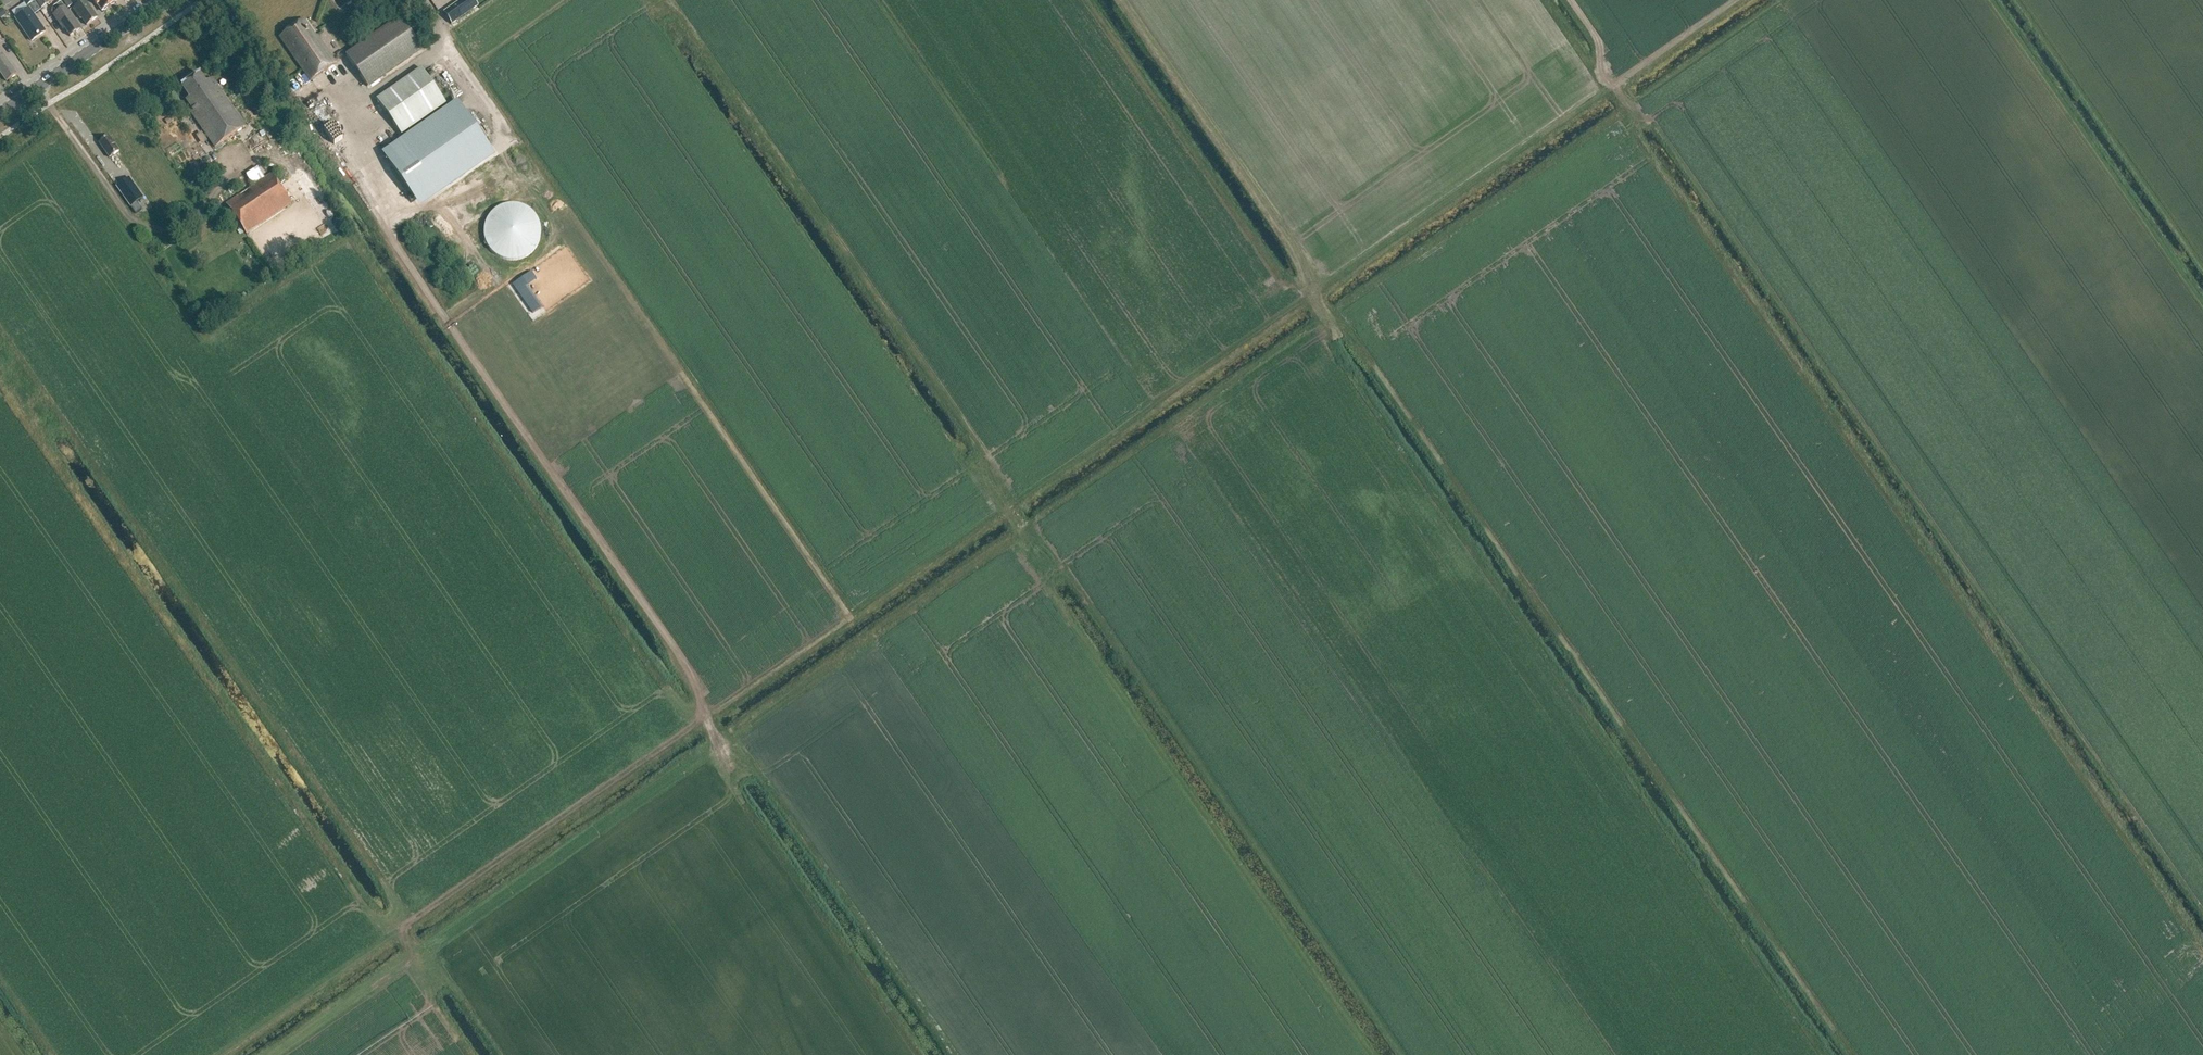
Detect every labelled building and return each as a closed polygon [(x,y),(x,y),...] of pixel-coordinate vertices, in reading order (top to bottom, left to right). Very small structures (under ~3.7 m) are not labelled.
[(42,10),(50,5),(47,0),(36,0),(42,10)] [(82,19),(86,25),(98,18),(86,0),(73,9),(81,19),(82,19)] [(102,11),(109,7),(104,0),(94,0),(102,11)] [(444,13),(452,24),(478,6),(474,0),(462,0),(444,13)] [(80,29),(65,7),(64,8),(63,5),(61,7),(62,9),(53,16),(63,30),(65,29),(70,37),(80,29)] [(16,19),(31,41),(45,32),(29,9),(16,19)] [(422,50),(401,19),(347,56),(368,87),(422,50)] [(305,21),(280,38),(311,82),(336,64),(317,36),(316,37),(305,21)] [(6,81),(17,74),(3,54),(0,56),(0,72),(6,81)] [(376,100),(398,130),(401,135),(446,104),(421,68),(376,100)] [(212,78),(206,82),(200,74),(182,87),(190,98),(186,100),(192,109),(189,110),(215,148),(246,127),(212,78)] [(458,103),(383,155),(414,199),(489,147),(458,103)] [(268,134),(285,122),(280,116),(263,128),(268,134)] [(109,158),(119,151),(109,136),(99,143),(109,158)] [(259,164),(248,171),(255,182),(266,175),(259,164)] [(226,205),(246,234),(291,204),(272,174),(226,205)] [(129,179),(117,187),(131,207),(143,198),(129,179)] [(538,429),(566,410),(563,406),(535,424),(538,429)]
